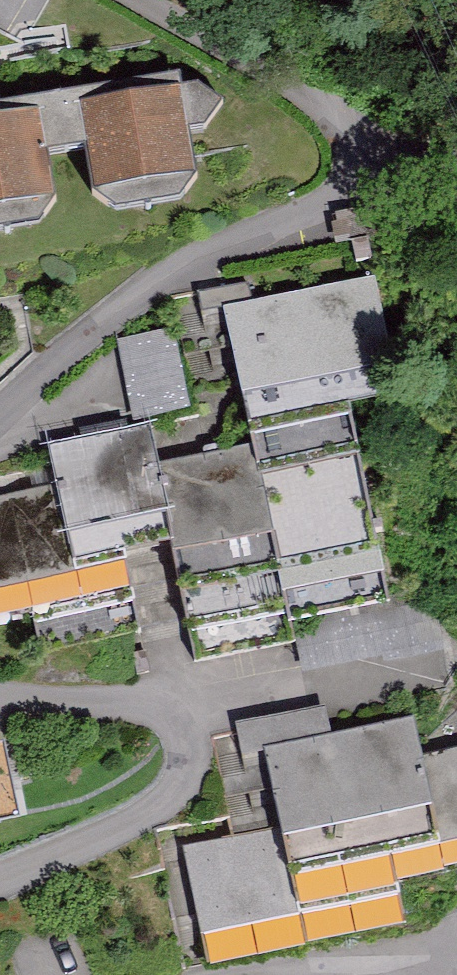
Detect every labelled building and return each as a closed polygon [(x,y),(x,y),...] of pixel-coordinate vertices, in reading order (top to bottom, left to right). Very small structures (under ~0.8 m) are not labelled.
[(0,106),(0,221),(38,216),(58,192),(53,151),(90,144),(93,179),(118,197),(177,192),(196,167),(187,117),(206,113),(218,91),(192,75),(0,106)] [(0,483),(0,574),(25,569),(34,612),(139,590),(132,551),(175,546),(192,652),(291,632),(300,665),(376,648),(381,657),(405,656),(446,639),(436,605),(395,587),(376,586),(289,602),(285,586),(385,568),(379,537),(389,532),(386,510),(372,513),(349,357),(394,351),(380,271),(227,294),(252,436),(160,451),(151,415),(54,434),(61,471),(0,483)] [(182,831),(200,925),(402,889),(394,846),(456,833),(456,709),(421,736),(416,713),(267,740),(278,813),(182,831)]
